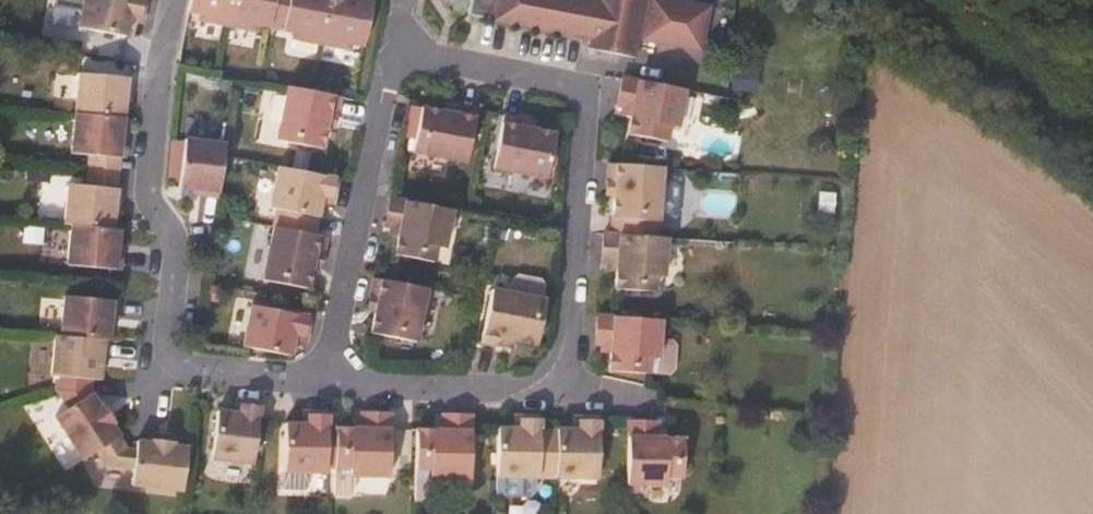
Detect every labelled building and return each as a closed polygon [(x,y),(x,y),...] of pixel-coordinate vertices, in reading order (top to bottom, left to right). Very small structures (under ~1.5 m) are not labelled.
[(144,0),(81,0),(76,28),(123,36),(127,16),(141,19),(144,0)] [(229,0),(187,0),(186,6),(195,7),(194,15),(226,21),(229,0)] [(267,0),(229,0),(226,21),(252,26),(254,16),(264,18),(267,0)] [(323,0),(276,0),(273,20),(286,22),(285,28),(317,35),(323,0)] [(363,0),(323,0),(317,35),(345,40),(346,33),(357,35),(363,0)] [(466,21),(636,46),(637,40),(702,50),(709,0),(469,0),(466,21)] [(121,110),(122,86),(128,87),(129,70),(76,67),(74,107),(121,110)] [(677,126),(685,84),(624,72),(619,100),(634,103),(630,130),(668,136),(670,125),(677,126)] [(326,132),(330,102),(338,102),(340,83),(311,78),(290,76),(281,125),(326,132)] [(465,155),(473,106),(457,103),(455,111),(419,105),(413,147),(465,155)] [(119,131),(121,110),(74,107),(72,147),(125,149),(126,131),(119,131)] [(548,167),(553,125),(522,120),(523,113),(506,110),(498,161),(548,167)] [(215,189),(219,150),(220,133),(179,129),(174,179),(195,181),(196,187),(215,189)] [(680,171),(666,171),(667,158),(610,154),(608,172),(617,173),(614,209),(615,226),(661,230),(663,209),(679,208),(682,205),(685,175),(680,171)] [(269,205),(274,205),(272,221),(313,226),(315,213),(320,187),(330,190),(334,171),(276,161),(269,205)] [(115,223),(115,198),(122,199),(123,181),(68,178),(68,220),(72,220),(115,223)] [(445,243),(454,203),(392,191),(388,220),(402,224),(395,250),(432,258),(437,241),(445,243)] [(117,246),(119,223),(115,223),(72,220),(68,260),(122,264),(122,247),(117,246)] [(304,281),(312,243),(320,245),(324,228),(313,226),(272,221),(262,275),(304,281)] [(666,268),(669,231),(661,230),(615,226),(605,225),(604,253),(618,254),(617,283),(657,285),(658,268),(666,268)] [(552,292),(548,291),(550,278),(545,271),(523,269),(517,273),(516,285),(498,283),(488,336),(518,342),(520,334),(542,337),(552,292)] [(419,335),(429,282),(378,272),(375,288),(384,289),(380,328),(419,335)] [(103,337),(105,315),(112,315),(113,298),(59,293),(56,333),(103,337)] [(305,325),(309,308),(250,297),(243,338),(289,348),(294,324),(305,325)] [(662,351),(665,312),(601,307),(599,336),(614,336),(613,364),(652,366),(653,351),(662,351)] [(102,355),(103,337),(56,333),(50,332),(48,373),(54,374),(89,376),(95,377),(97,354),(102,355)] [(115,435),(107,422),(109,419),(87,391),(89,376),(54,374),(53,388),(64,406),(52,414),(78,458),(92,449),(115,435)] [(254,463),(261,404),(238,401),(236,416),(218,414),(214,458),(254,463)] [(331,419),(331,405),(307,404),(305,419),(287,417),(284,467),(329,468),(329,461),(331,419)] [(329,461),(339,462),(338,492),(353,492),(355,489),(356,471),(392,472),(392,404),(364,405),(364,418),(331,419),(329,461)] [(442,495),(442,471),(473,471),(474,406),(444,405),(445,421),(418,419),(417,494),(442,495)] [(532,485),(531,471),(545,471),(559,471),(560,421),(546,422),(546,407),(524,407),(524,422),(500,422),(498,483),(504,490),(528,489),(532,485)] [(605,472),(607,408),(586,408),(586,423),(560,421),(559,471),(605,472)] [(689,466),(689,426),(660,425),(659,414),(628,414),(628,478),(669,479),(669,466),(689,466)] [(180,488),(185,444),(170,444),(170,441),(133,440),(133,449),(124,449),(115,435),(92,449),(101,463),(131,466),(129,484),(180,488)]
